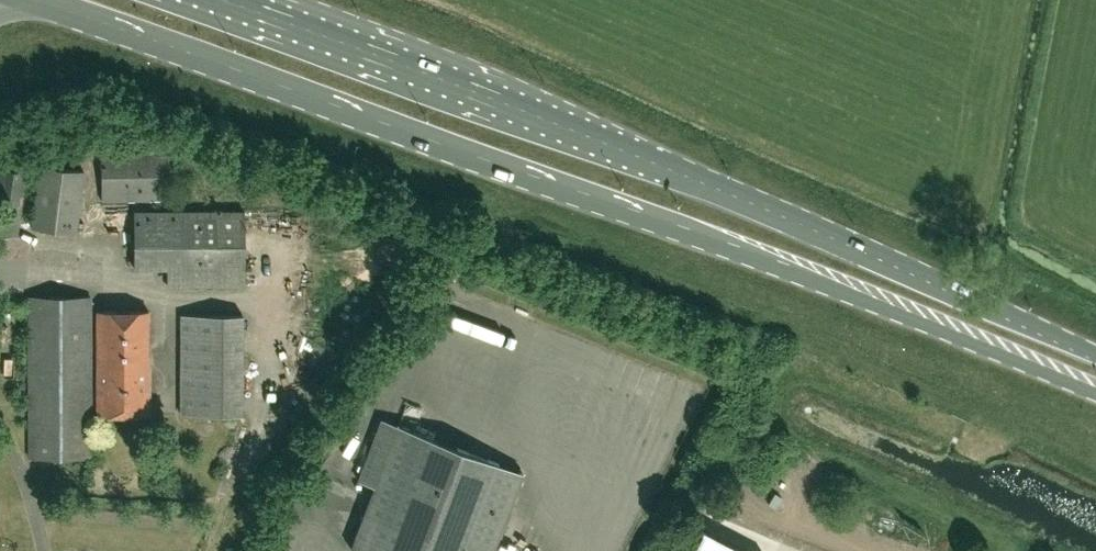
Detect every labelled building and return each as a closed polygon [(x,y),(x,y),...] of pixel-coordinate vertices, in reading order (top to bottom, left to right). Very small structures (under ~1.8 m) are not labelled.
[(101,148),(102,200),(169,199),(168,147),(101,148)] [(31,227),(76,233),(84,170),(39,165),(31,227)] [(17,236),(21,211),(27,171),(0,167),(0,233),(17,236)] [(244,211),(134,211),(134,268),(168,268),(168,286),(244,286),(244,211)] [(72,267),(72,256),(50,255),(50,266),(72,267)] [(29,457),(91,457),(91,296),(29,296),(29,457)] [(97,413),(149,413),(149,310),(97,310),(97,413)] [(179,413),(242,414),(243,314),(180,314),(179,413)] [(381,418),(358,480),(374,486),(350,549),(357,550),(492,550),(522,472),(381,418)] [(692,550),(744,550),(703,530),(692,550)]
